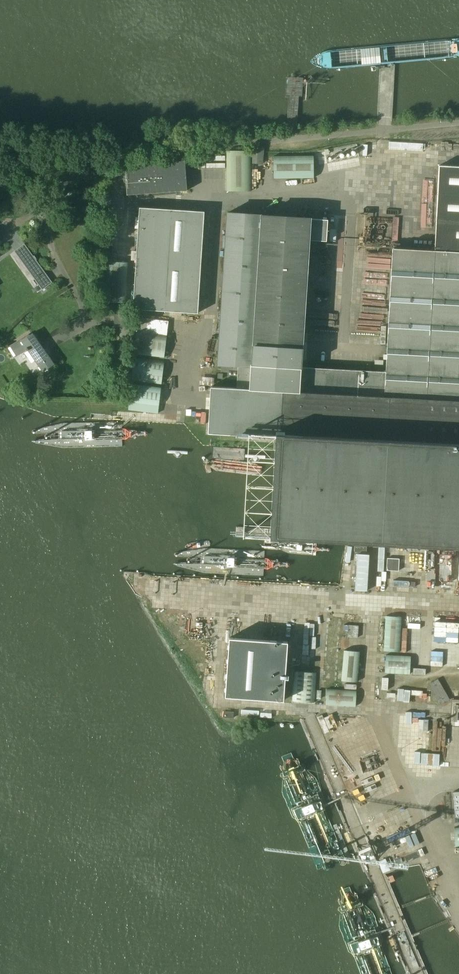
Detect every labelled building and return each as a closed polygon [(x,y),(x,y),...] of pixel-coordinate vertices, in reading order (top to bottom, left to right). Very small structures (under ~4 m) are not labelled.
[(263,148),(253,147),(252,163),(262,164),(263,148)] [(248,151),(226,151),(226,190),(248,190),(248,151)] [(313,156),(274,156),(274,178),(314,178),(313,156)] [(124,164),(126,195),(187,191),(185,160),(124,164)] [(435,250),(458,252),(458,167),(439,166),(435,250)] [(138,226),(133,308),(198,313),(203,226),(204,211),(190,210),(139,207),(138,226)] [(237,388),(236,392),(299,397),(301,369),(309,240),(326,241),(328,219),(228,213),(218,364),(221,364),(239,365),(238,373),(238,380),(237,388)] [(24,244),(14,251),(42,290),(52,282),(24,244)] [(384,401),(458,405),(458,252),(435,250),(392,248),(385,373),(384,401)] [(103,301),(125,303),(127,262),(105,261),(103,301)] [(91,297),(86,300),(89,305),(94,302),(91,297)] [(130,326),(129,326),(129,312),(116,311),(115,325),(120,326),(120,340),(129,341),(130,326)] [(137,332),(134,353),(164,357),(167,336),(137,332)] [(10,346),(16,356),(27,349),(43,371),(54,364),(32,333),(29,335),(29,334),(10,346)] [(135,358),(132,381),(160,384),(163,361),(135,358)] [(238,373),(239,365),(221,364),(220,372),(227,372),(238,373)] [(385,373),(301,369),(299,397),(384,401),(385,373)] [(131,384),(129,402),(159,405),(161,387),(131,384)] [(384,401),(299,397),(236,392),(237,388),(211,386),(208,432),(280,436),(274,536),(458,546),(458,405),(384,401)] [(357,554),(355,590),(367,590),(369,555),(357,554)] [(385,616),(384,651),(400,652),(401,617),(385,616)] [(225,696),(283,700),(288,641),(229,637),(225,696)] [(344,650),(341,680),(357,682),(359,651),(344,650)] [(385,673),(410,673),(410,655),(385,654),(385,673)] [(294,672),(292,701),(314,702),(316,673),(294,672)] [(327,689),(325,704),(355,706),(354,690),(327,689)]
